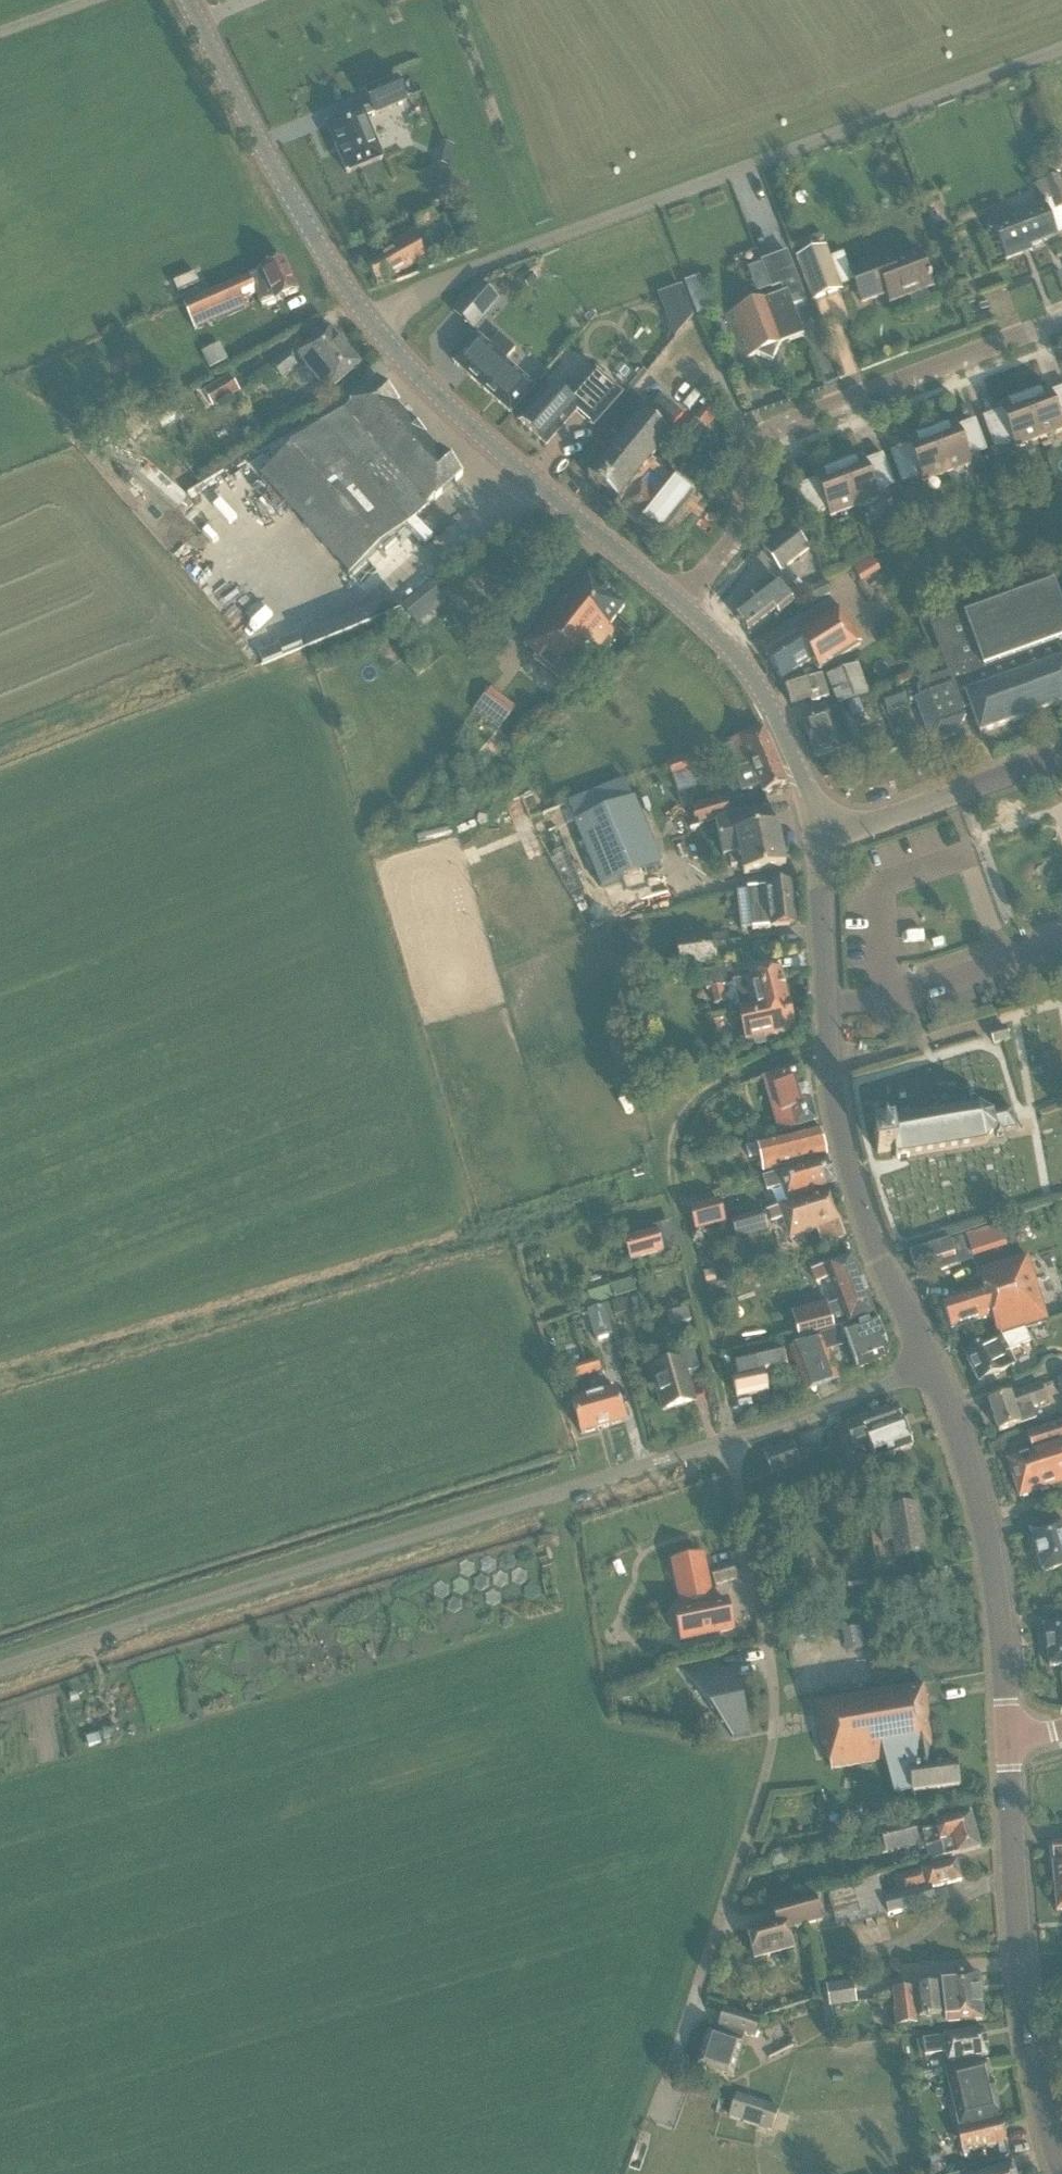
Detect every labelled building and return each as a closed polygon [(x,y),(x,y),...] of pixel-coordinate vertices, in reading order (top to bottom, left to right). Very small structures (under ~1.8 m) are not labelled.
[(407,102),(397,78),(364,91),(371,107),(326,126),(346,174),(383,159),(367,119),(407,102)] [(390,160),(410,150),(394,117),(374,127),(390,160)] [(1059,176),(1043,183),(1051,202),(1054,212),(1061,208),(1061,184),(1059,176)] [(1022,250),(1057,237),(1044,205),(1008,218),(1010,224),(995,230),(1007,260),(1023,254),(1022,250)] [(418,228),(434,220),(429,209),(413,216),(418,228)] [(411,233),(392,243),(381,249),(385,257),(366,268),(377,286),(426,259),(425,258),(433,253),(428,243),(420,248),(411,233)] [(842,290),(826,245),(796,257),(812,301),(842,290)] [(784,294),(727,315),(744,359),(756,354),(772,362),(780,345),(804,336),(793,307),(806,302),(787,253),(761,262),(772,289),(781,286),(784,294)] [(891,303),(932,288),(919,254),(891,264),(888,257),(850,271),(862,303),(887,294),(891,303)] [(194,328),(212,320),(244,306),(241,299),(253,294),(259,306),(272,300),(273,301),(295,292),(281,261),(260,270),(260,271),(202,297),(182,305),(194,328)] [(478,281),(452,311),(471,328),(497,298),(478,281)] [(329,392),(361,365),(331,329),(298,356),(329,392)] [(534,387),(505,361),(515,350),(499,335),(489,346),(477,336),(454,363),(510,413),(534,387)] [(204,358),(209,369),(228,360),(222,349),(204,358)] [(283,379),(297,367),(287,355),(273,367),(283,379)] [(625,368),(622,365),(617,371),(625,379),(630,375),(631,373),(625,368)] [(552,386),(520,422),(546,445),(576,411),(593,426),(622,394),(596,371),(568,401),(552,386)] [(239,391),(229,375),(202,391),(213,408),(239,391)] [(396,403),(376,381),(343,410),(427,504),(435,498),(435,499),(460,476),(439,450),(436,451),(396,405),(396,403)] [(1039,439),(1061,431),(1061,427),(1061,423),(1061,389),(1049,394),(1048,390),(1038,393),(1037,390),(1023,395),(1039,439)] [(661,396),(657,400),(650,409),(630,392),(592,439),(610,453),(589,479),(617,502),(644,469),(671,436),(666,432),(682,412),(661,396)] [(1015,448),(1039,439),(1023,395),(1008,401),(1010,404),(1000,408),(1002,412),(984,418),(995,448),(1013,441),(1015,448)] [(721,410),(709,400),(694,418),(707,428),(721,410)] [(156,422),(161,429),(178,418),(173,411),(156,422)] [(426,535),(323,420),(261,477),(364,592),(426,535)] [(930,430),(947,474),(971,465),(968,458),(986,451),(975,422),(957,428),(955,424),(946,428),(945,425),(930,430)] [(923,483),(947,474),(930,430),(916,435),(917,439),(908,442),(909,446),(891,453),(902,482),(920,476),(923,483)] [(838,465),(854,509),(878,500),(875,492),(893,486),(882,456),(864,463),(863,459),(853,462),(852,459),(838,465)] [(830,518),(854,509),(838,465),(823,470),(824,473),(815,477),(816,481),(798,487),(809,517),(827,510),(830,518)] [(663,484),(650,474),(624,507),(662,538),(695,497),(673,479),(670,482),(666,479),(663,484)] [(764,550),(781,572),(809,550),(791,528),(764,550)] [(609,626),(624,608),(585,576),(568,596),(564,593),(523,644),(535,654),(532,658),(567,686),(613,629),(609,626)] [(793,602),(772,577),(751,594),(756,600),(735,616),(748,632),(775,610),(778,614),(793,602)] [(830,594),(824,580),(804,588),(810,603),(830,594)] [(447,606),(441,599),(428,584),(402,606),(414,621),(420,629),(447,606)] [(963,619),(961,613),(927,625),(945,674),(916,685),(917,687),(917,689),(920,698),(917,699),(932,743),(959,733),(958,730),(962,721),(965,720),(961,708),(969,705),(979,735),(1061,705),(1061,654),(1058,643),(1061,641),(1061,609),(1054,586),(963,619)] [(849,623),(840,608),(837,607),(796,634),(796,633),(764,653),(781,680),(812,660),(818,670),(861,642),(853,629),(849,623)] [(877,692),(869,695),(858,665),(827,677),(838,707),(864,696),(872,717),(885,712),(877,692)] [(808,679),(784,686),(790,705),(814,697),(815,702),(829,697),(821,675),(808,679)] [(513,710),(488,691),(473,710),(499,729),(513,710)] [(887,714),(905,707),(900,691),(882,697),(887,714)] [(864,712),(859,700),(848,704),(852,716),(864,712)] [(840,749),(853,744),(838,707),(826,711),(827,714),(803,723),(817,758),(840,749)] [(738,738),(726,743),(728,746),(722,748),(730,773),(734,772),(748,766),(774,756),(761,727),(738,737),(738,738)] [(673,780),(703,769),(697,753),(667,765),(673,780)] [(774,756),(748,766),(734,772),(741,791),(760,784),(764,793),(785,784),(774,756)] [(576,823),(587,850),(603,887),(616,881),(623,913),(652,906),(645,875),(616,881),(659,864),(632,800),(576,823)] [(730,817),(726,802),(710,806),(709,804),(690,809),(695,824),(697,823),(698,827),(730,817)] [(716,821),(722,850),(724,857),(730,855),(733,867),(743,865),(745,875),(785,866),(782,850),(784,849),(779,825),(776,825),(773,809),(716,821)] [(797,924),(792,884),(766,887),(766,888),(737,891),(741,930),(797,924)] [(728,934),(711,937),(676,942),(679,965),(714,960),(741,955),(739,941),(729,942),(728,934)] [(730,967),(702,974),(706,990),(734,983),(730,967)] [(745,1043),(793,1031),(779,974),(733,985),(738,1009),(737,1009),(745,1043)] [(714,1005),(725,1002),(722,987),(711,989),(714,1005)] [(993,1044),(1007,1039),(1003,1028),(989,1033),(993,1044)] [(780,1134),(817,1123),(800,1068),(763,1079),(780,1134)] [(1003,1132),(1015,1130),(1011,1109),(992,1113),(977,1106),(889,1121),(890,1130),(873,1132),(877,1153),(894,1150),(895,1158),(985,1143),(995,1133),(996,1138),(1004,1136),(1003,1132)] [(761,1137),(758,1126),(745,1129),(748,1141),(761,1137)] [(819,1129),(746,1147),(749,1158),(758,1156),(763,1174),(828,1156),(819,1129)] [(786,1202),(813,1194),(812,1190),(833,1184),(826,1159),(763,1177),(767,1190),(781,1186),(786,1202)] [(813,1194),(814,1196),(777,1207),(767,1210),(771,1221),(781,1218),(787,1239),(814,1231),(817,1241),(820,1240),(821,1244),(843,1238),(830,1193),(836,1191),(833,1184),(812,1190),(813,1194)] [(719,1202),(689,1210),(695,1232),(725,1223),(719,1202)] [(736,1233),(765,1224),(761,1211),(731,1220),(736,1233)] [(969,1250),(1019,1234),(1013,1216),(963,1233),(969,1250)] [(656,1228),(637,1233),(624,1236),(630,1261),(663,1253),(656,1228)] [(971,1259),(962,1234),(950,1239),(959,1264),(971,1259)] [(931,1273),(955,1266),(952,1256),(945,1258),(939,1241),(909,1251),(915,1270),(929,1265),(931,1273)] [(832,1332),(843,1328),(845,1327),(846,1328),(874,1317),(851,1255),(824,1265),(832,1286),(838,1303),(828,1307),(827,1302),(791,1312),(799,1342),(818,1336),(832,1332)] [(1046,1319),(1026,1260),(1021,1257),(976,1272),(982,1290),(942,1304),(950,1329),(991,1315),(997,1335),(1046,1319)] [(717,1282),(714,1270),(714,1269),(703,1272),(704,1275),(706,1285),(717,1282)] [(615,1299),(637,1292),(632,1279),(612,1285),(609,1277),(586,1285),(588,1293),(583,1295),(586,1306),(592,1304),(592,1305),(614,1298),(615,1299)] [(707,1287),(706,1287),(708,1294),(718,1290),(716,1283),(707,1287)] [(630,1312),(626,1299),(611,1304),(615,1316),(630,1312)] [(691,1320),(688,1307),(667,1312),(670,1325),(691,1320)] [(843,1328),(832,1332),(818,1336),(820,1340),(789,1349),(806,1392),(837,1379),(827,1352),(847,1345),(855,1369),(883,1359),(887,1350),(876,1320),(845,1332),(843,1328)] [(1006,1354),(1031,1342),(1025,1329),(999,1340),(987,1346),(987,1345),(964,1356),(978,1383),(1000,1372),(999,1371),(1012,1365),(1006,1354)] [(664,1410),(695,1401),(687,1372),(700,1368),(694,1347),(681,1351),(683,1360),(652,1369),(664,1410)] [(768,1391),(763,1373),(787,1366),(783,1351),(758,1358),(758,1356),(733,1363),(737,1378),(731,1379),(737,1399),(768,1391)] [(600,1371),(596,1360),(584,1364),(588,1375),(600,1371)] [(570,1368),(573,1379),(588,1375),(584,1364),(570,1368)] [(1015,1415),(1047,1403),(1040,1386),(989,1404),(999,1433),(1019,1426),(1015,1415)] [(624,1421),(615,1388),(593,1395),(603,1427),(624,1421)] [(593,1395),(592,1395),(572,1401),(581,1433),(603,1427),(593,1395)] [(875,1460),(911,1446),(902,1423),(895,1406),(845,1426),(854,1451),(869,1445),(875,1460)] [(1061,1483),(1061,1423),(1027,1435),(1033,1453),(1008,1461),(1020,1497),(1061,1483)] [(771,1474),(799,1464),(792,1445),(765,1455),(771,1474)] [(895,1559),(925,1554),(917,1506),(904,1508),(902,1495),(879,1499),(881,1512),(888,1511),(895,1559)] [(1061,1567),(1061,1524),(1031,1534),(1043,1573),(1061,1567)] [(711,1598),(702,1555),(672,1561),(681,1605),(711,1598)] [(738,1578),(733,1562),(711,1568),(716,1584),(738,1578)] [(909,1577),(883,1582),(886,1599),(912,1594),(909,1577)] [(710,1602),(674,1610),(680,1640),(732,1629),(726,1604),(711,1607),(710,1602)] [(1043,1627),(1050,1668),(1061,1666),(1061,1624),(1043,1627)] [(860,1628),(843,1631),(845,1651),(863,1648),(860,1628)] [(781,1632),(784,1658),(811,1654),(808,1629),(781,1632)] [(739,1686),(749,1733),(751,1733),(738,1677),(722,1681),(739,1686)] [(739,1686),(722,1681),(688,1688),(734,1748),(752,1744),(749,1733),(739,1686)] [(928,1722),(920,1683),(813,1702),(821,1745),(825,1745),(830,1768),(886,1757),(895,1792),(911,1789),(911,1791),(956,1783),(953,1760),(931,1763),(928,1745),(930,1745),(926,1722),(928,1722)] [(798,1766),(817,1763),(816,1752),(797,1754),(798,1766)] [(944,1857),(978,1847),(967,1812),(934,1822),(936,1829),(921,1834),(925,1849),(940,1844),(944,1857)] [(919,1844),(913,1819),(879,1828),(886,1853),(919,1844)] [(1051,1845),(1055,1887),(1061,1886),(1061,1844),(1051,1845)] [(931,1889),(959,1881),(954,1861),(896,1877),(901,1897),(883,1902),(876,1877),(827,1891),(836,1923),(848,1920),(850,1926),(935,1902),(931,1889)] [(771,1907),(775,1921),(746,1929),(754,1957),(791,1946),(787,1930),(822,1921),(815,1895),(771,1907)] [(895,2009),(894,2009),(896,2026),(931,2022),(931,2025),(949,2023),(949,2025),(959,2024),(959,2022),(982,2019),(976,1973),(940,1977),(941,1983),(893,1989),(895,2009)] [(856,2003),(853,1981),(825,1985),(829,2007),(856,2003)] [(754,2036),(759,2021),(722,2010),(717,2026),(720,2026),(717,2034),(706,2031),(696,2065),(730,2075),(743,2033),(754,2036)] [(946,2061),(985,2055),(981,2030),(944,2035),(944,2037),(922,2040),(924,2054),(945,2051),(946,2061)] [(959,2126),(999,2115),(985,2064),(946,2074),(959,2126)] [(728,2115),(757,2124),(764,2101),(736,2092),(728,2115)] [(764,2101),(757,2124),(772,2129),(779,2106),(764,2101)] [(999,2118),(957,2129),(963,2150),(997,2142),(998,2142),(1005,2140),(999,2118)] [(995,2143),(999,2155),(1008,2153),(1005,2140),(998,2142),(997,2142),(995,2143)] [(929,2159),(933,2173),(943,2173),(945,2173),(940,2156),(929,2159)] [(1012,2163),(979,2173),(1015,2173),(1012,2163)]
